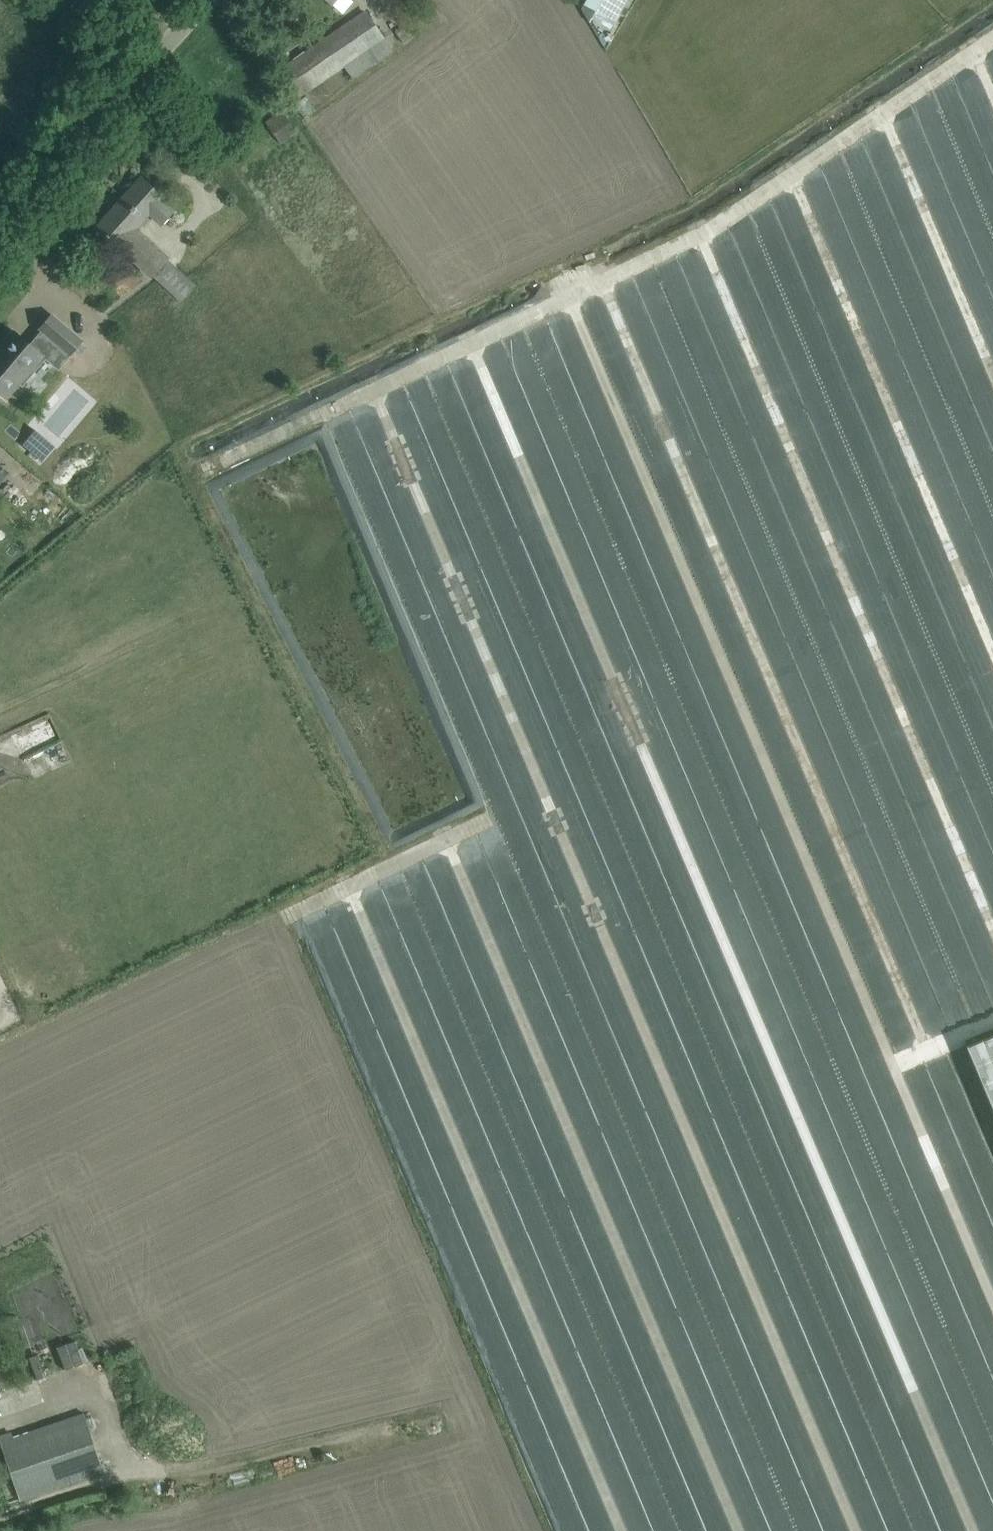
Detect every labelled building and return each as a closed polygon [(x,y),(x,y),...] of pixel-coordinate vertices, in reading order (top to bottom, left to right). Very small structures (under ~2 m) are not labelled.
[(595,10),(591,17),(614,28),(627,0),(584,0),(582,4),(595,10)] [(392,52),(365,12),(279,70),(298,99),(345,67),(353,79),(392,52)] [(283,127),(290,122),(282,111),(266,122),(281,144),(291,137),(283,127)] [(164,199),(140,179),(97,228),(112,241),(181,302),(198,284),(168,259),(170,256),(139,228),(149,216),(161,227),(176,210),(164,199)] [(15,331),(0,348),(0,392),(6,397),(19,382),(22,385),(33,372),(30,369),(43,354),(41,353),(49,344),(67,359),(82,341),(52,315),(40,328),(43,330),(31,344),(15,331)] [(36,429),(22,444),(42,461),(51,450),(40,441),(44,436),(36,429)] [(967,1047),(992,1109),(992,1034),(967,1047)] [(84,1411),(0,1441),(0,1442),(21,1501),(105,1471),(84,1411)]
